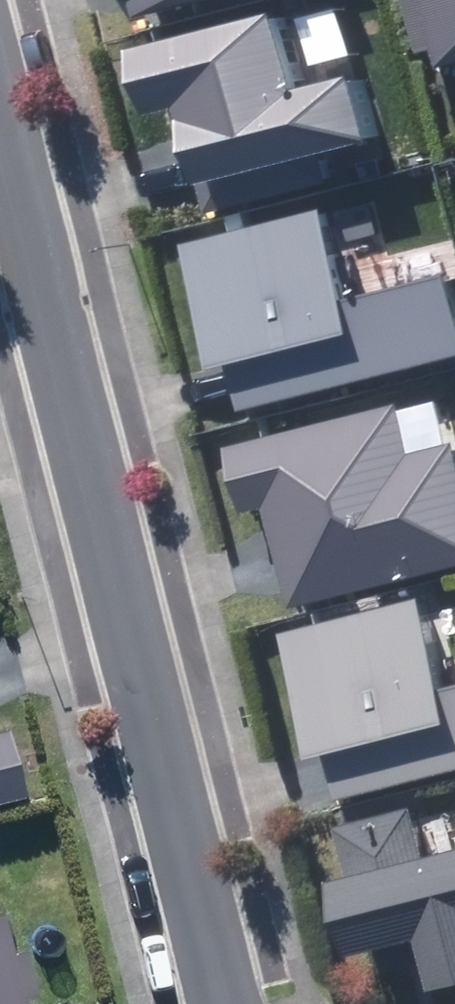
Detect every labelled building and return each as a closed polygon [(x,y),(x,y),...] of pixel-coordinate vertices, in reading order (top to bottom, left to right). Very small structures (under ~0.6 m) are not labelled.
[(187,0),(120,0),(124,17),(187,0)] [(454,43),(454,0),(444,0),(454,43)] [(196,175),(205,209),(317,180),(310,151),(357,139),(341,78),(287,92),(267,12),(122,50),(138,115),(169,107),(183,160),(187,177),(196,175)] [(231,411),(454,355),(454,345),(438,278),(337,304),(314,212),(178,247),(204,371),(221,368),(226,391),(231,411)] [(454,566),(454,458),(451,443),(407,455),(395,405),(223,448),(239,513),(261,508),(273,556),(287,609),(454,566)] [(332,800),(454,769),(454,688),(438,692),(415,601),(279,635),(302,760),(322,756),(327,779),(332,800)] [(28,798),(11,732),(0,734),(0,804),(28,798)] [(422,994),(454,986),(454,851),(418,860),(405,810),(332,828),(344,878),(317,885),(336,961),(410,943),(422,994)] [(7,917),(0,919),(0,1003),(30,1003),(7,917)]
